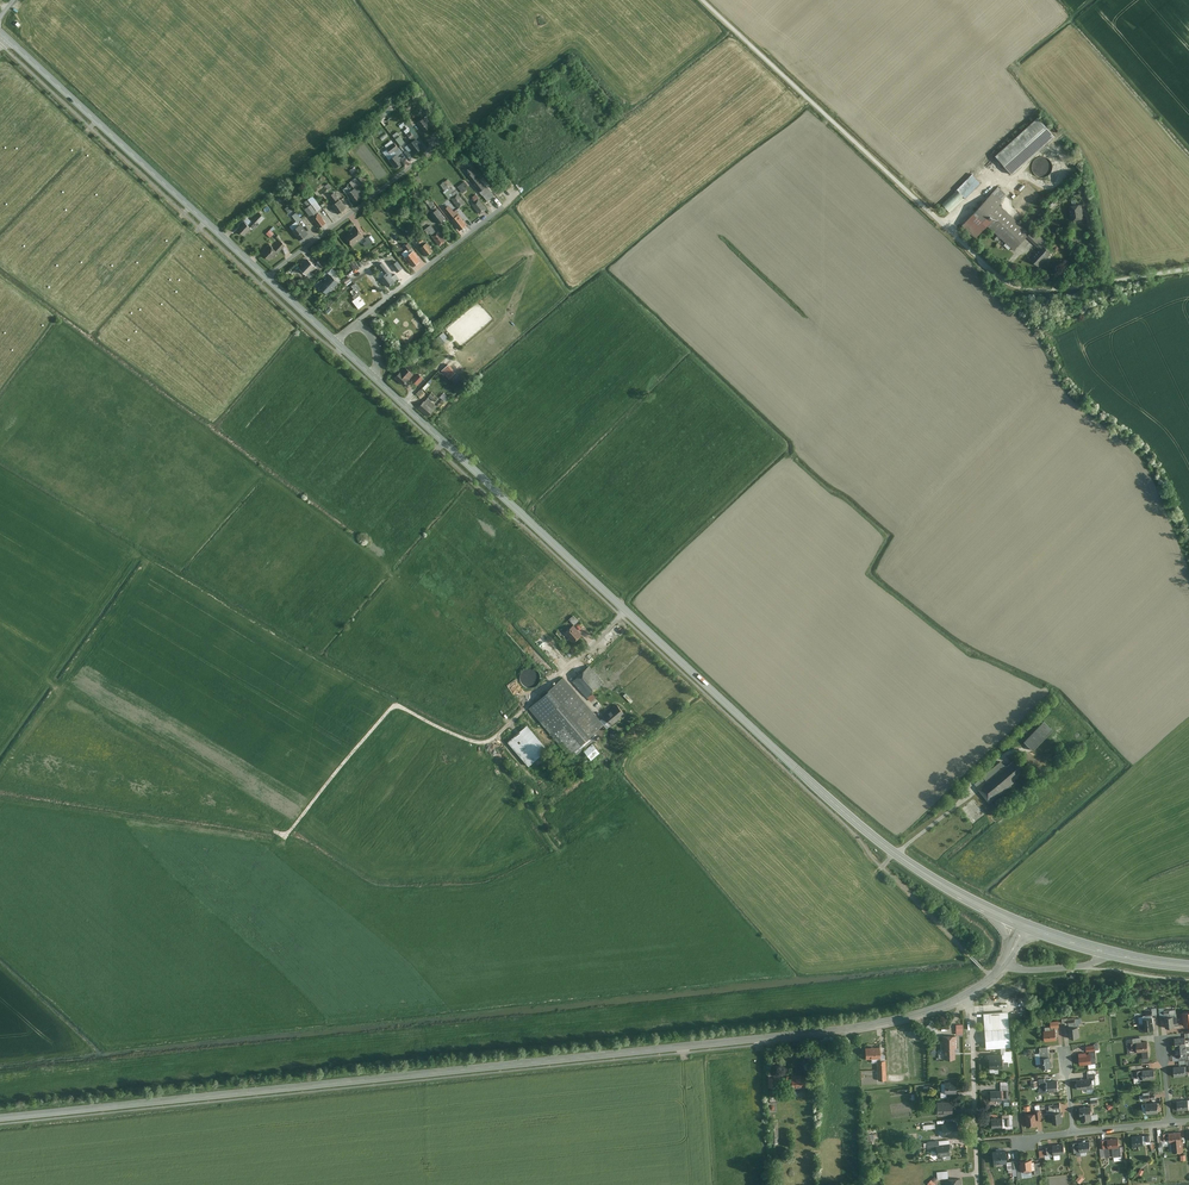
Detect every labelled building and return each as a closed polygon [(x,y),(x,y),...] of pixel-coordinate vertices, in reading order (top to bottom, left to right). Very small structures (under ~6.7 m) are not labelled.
[(378,115),(381,118),(388,113),(385,109),(378,115)] [(432,125),(425,117),(417,124),(423,132),(432,125)] [(996,156),(1013,175),(1055,137),(1038,118),(996,156)] [(404,121),(399,125),(406,133),(411,130),(404,121)] [(393,134),(400,145),(405,142),(398,131),(393,134)] [(422,147),(416,138),(408,144),(414,153),(422,147)] [(391,153),(398,148),(395,142),(387,148),(391,153)] [(395,168),(403,162),(397,153),(389,159),(395,168)] [(472,163),(467,156),(461,160),(466,167),(472,163)] [(1049,175),(1052,171),(1053,167),(1052,162),(1048,159),(1044,157),(1040,157),(1035,159),(1033,163),(1032,168),(1033,172),(1036,176),(1041,178),(1045,177),(1049,175)] [(388,176),(381,167),(374,173),(380,182),(388,176)] [(494,195),(471,167),(465,172),(487,200),(494,195)] [(950,212),(980,182),(971,173),(956,188),(958,191),(943,205),(950,212)] [(465,181),(458,187),(462,192),(469,186),(465,181)] [(988,227),(1016,249),(1030,230),(1000,207),(1010,195),(999,187),(963,228),(978,239),(988,227)] [(361,197),(354,188),(347,193),(353,203),(361,197)] [(466,203),(457,193),(451,198),(459,209),(466,203)] [(309,215),(321,207),(313,195),(304,201),(308,206),(305,208),(309,215)] [(346,208),(340,199),(331,205),(337,214),(346,208)] [(487,209),(479,199),(472,204),(480,214),(487,209)] [(1086,220),(1084,203),(1071,205),(1073,221),(1086,220)] [(289,213),(294,210),(290,204),(285,208),(289,213)] [(451,206),(445,211),(460,230),(466,225),(451,206)] [(446,219),(438,209),(430,214),(438,225),(446,219)] [(326,223),(319,213),(311,218),(318,228),(326,223)] [(245,222),(237,229),(243,236),(251,228),(245,222)] [(308,234),(301,224),(291,231),(299,241),(308,234)] [(364,237),(356,227),(345,236),(352,246),(364,237)] [(266,233),(270,237),(274,233),(270,229),(266,233)] [(446,241),(438,231),(432,236),(440,246),(446,241)] [(363,243),(366,247),(373,242),(368,236),(365,239),(366,241),(363,243)] [(273,249),(269,245),(264,250),(265,251),(262,253),(270,260),(272,257),(273,258),(285,245),(281,241),(273,249)] [(434,250),(427,242),(420,248),(427,256),(434,250)] [(1037,260),(1043,265),(1054,253),(1048,248),(1037,260)] [(420,262),(412,252),(405,258),(413,268),(420,262)] [(368,259),(370,266),(377,263),(374,257),(368,259)] [(308,260),(299,269),(307,276),(315,267),(308,260)] [(319,260),(316,263),(321,268),(324,264),(319,260)] [(355,271),(360,267),(355,260),(350,264),(355,271)] [(397,280),(389,271),(380,278),(388,287),(397,280)] [(339,282),(331,275),(320,288),(327,295),(339,282)] [(366,304),(359,295),(352,301),(359,310),(366,304)] [(449,363),(441,370),(448,378),(456,371),(449,363)] [(410,380),(402,372),(396,378),(404,386),(410,380)] [(417,384),(423,378),(420,375),(414,382),(417,384)] [(431,392),(428,396),(438,404),(441,400),(431,392)] [(427,397),(419,408),(429,416),(438,405),(427,397)] [(572,616),(568,620),(573,625),(577,622),(572,616)] [(581,635),(572,626),(564,634),(573,643),(581,635)] [(539,672),(536,669),(532,667),(528,667),(524,669),(521,673),(520,678),(521,683),(525,686),(529,688),(534,687),(538,684),(540,680),(541,676),(539,672)] [(588,667),(574,680),(587,695),(602,682),(588,667)] [(603,724),(564,678),(530,708),(569,754),(603,724)] [(624,715),(616,706),(605,715),(613,724),(624,715)] [(1025,742),(1033,750),(1053,731),(1045,723),(1025,742)] [(548,750),(527,725),(507,742),(528,768),(548,750)] [(973,785),(989,803),(1016,779),(1025,771),(1015,760),(1006,768),(1000,761),(973,785)] [(1007,1012),(982,1014),(985,1050),(1010,1048),(1007,1012)] [(1174,1028),(1173,1017),(1165,1018),(1166,1029),(1174,1028)] [(1154,1030),(1153,1019),(1143,1020),(1144,1031),(1154,1030)] [(1079,1038),(1078,1028),(1069,1029),(1070,1039),(1079,1038)] [(1055,1030),(1044,1031),(1045,1042),(1056,1041),(1055,1030)] [(956,1037),(943,1037),(944,1061),(954,1060),(954,1049),(956,1049),(956,1037)] [(1175,1038),(1176,1057),(1178,1057),(1187,1056),(1187,1055),(1188,1055),(1188,1056),(1188,1047),(1186,1048),(1186,1046),(1185,1043),(1188,1043),(1188,1041),(1188,1037),(1185,1038),(1185,1037),(1175,1038)] [(1149,1058),(1147,1043),(1140,1043),(1140,1039),(1129,1040),(1129,1044),(1136,1043),(1137,1053),(1141,1052),(1142,1059),(1149,1058)] [(879,1047),(865,1048),(865,1060),(880,1059),(879,1047)] [(1051,1065),(1049,1047),(1039,1048),(1039,1053),(1034,1053),(1036,1070),(1048,1068),(1051,1065)] [(1085,1054),(1079,1054),(1080,1066),(1092,1065),(1091,1055),(1085,1055),(1085,1054)] [(1002,1055),(984,1056),(985,1060),(989,1060),(989,1074),(999,1074),(998,1070),(1003,1070),(1002,1055)] [(885,1061),(877,1061),(878,1081),(886,1081),(885,1061)] [(1179,1066),(1174,1067),(1175,1076),(1185,1075),(1188,1075),(1188,1071),(1187,1066),(1184,1066),(1179,1066)] [(1155,1080),(1154,1070),(1142,1071),(1143,1081),(1155,1080)] [(1088,1079),(1076,1080),(1077,1091),(1093,1089),(1092,1079),(1095,1078),(1094,1071),(1088,1071),(1088,1079)] [(804,1074),(790,1075),(791,1089),(805,1088),(804,1074)] [(787,1076),(771,1077),(771,1085),(787,1084),(787,1076)] [(1039,1082),(1030,1082),(1030,1089),(1038,1088),(1039,1094),(1045,1094),(1044,1079),(1038,1080),(1039,1082)] [(1058,1092),(1057,1081),(1047,1082),(1048,1093),(1058,1092)] [(955,1082),(943,1082),(944,1094),(940,1094),(940,1098),(946,1098),(946,1094),(956,1094),(955,1082)] [(1000,1092),(989,1092),(989,1102),(1008,1102),(1008,1083),(1000,1083),(1000,1092)] [(1176,1101),(1177,1112),(1188,1111),(1188,1101),(1176,1101)] [(951,1102),(936,1103),(936,1117),(952,1116),(951,1102)] [(1157,1103),(1146,1104),(1147,1115),(1158,1114),(1157,1103)] [(1091,1107),(1080,1109),(1081,1118),(1082,1117),(1083,1123),(1092,1122),(1091,1107)] [(1027,1115),(1029,1127),(1038,1126),(1037,1121),(1041,1120),(1040,1110),(1035,1110),(1035,1115),(1027,1115)] [(1062,1123),(1060,1113),(1050,1114),(1051,1125),(1062,1123)] [(1010,1119),(991,1119),(991,1130),(1010,1129),(1010,1119)] [(956,1123),(941,1125),(943,1138),(958,1136),(956,1123)] [(1166,1140),(1162,1140),(1162,1143),(1172,1142),(1181,1141),(1182,1141),(1181,1132),(1166,1133),(1166,1140)] [(1149,1136),(1132,1137),(1133,1146),(1150,1145),(1149,1136)] [(1119,1147),(1118,1139),(1102,1140),(1103,1150),(1104,1149),(1105,1157),(1121,1156),(1120,1147),(1119,1147)] [(937,1157),(951,1155),(949,1144),(938,1146),(937,1141),(926,1142),(927,1150),(935,1149),(937,1157)] [(1181,1141),(1172,1142),(1173,1152),(1183,1151),(1181,1141)] [(1091,1153),(1089,1142),(1073,1144),(1074,1155),(1091,1153)] [(1064,1156),(1063,1145),(1052,1146),(1052,1148),(1047,1148),(1047,1157),(1064,1156)] [(1005,1151),(992,1152),(993,1164),(1006,1163),(1005,1151)] [(1041,1175),(1039,1163),(1032,1164),(1032,1160),(1020,1161),(1021,1173),(1033,1171),(1033,1175),(1041,1175)] [(1016,1169),(1015,1161),(1007,1162),(1008,1170),(1016,1169)] [(936,1172),(937,1180),(948,1179),(947,1171),(936,1172)] [(1084,1180),(1080,1176),(1075,1181),(1080,1184),(1084,1180)]
